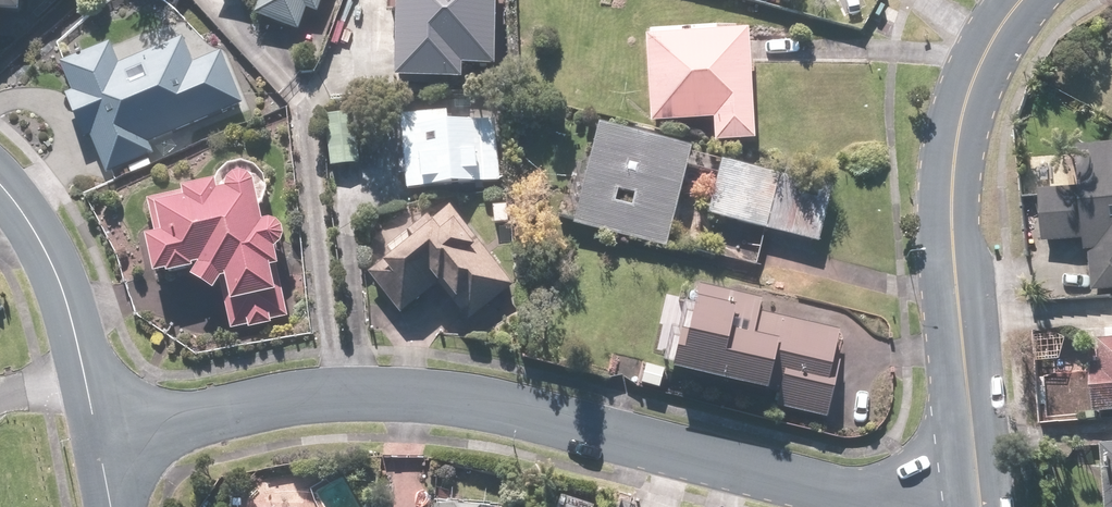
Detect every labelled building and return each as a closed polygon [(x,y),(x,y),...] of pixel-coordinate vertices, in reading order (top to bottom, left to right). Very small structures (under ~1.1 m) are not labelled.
[(18,18),(18,0),(0,0),(0,18),(18,18)] [(252,18),(298,34),(306,12),(317,16),(322,0),(259,0),(252,18)] [(464,70),(497,70),(498,0),(391,0),(391,82),(464,82),(464,70)] [(746,33),(643,38),(647,124),(712,121),(713,143),(754,139),(746,33)] [(108,45),(59,65),(71,93),(64,96),(83,140),(89,138),(105,176),(154,156),(150,145),(214,118),(242,106),(219,53),(191,65),(180,39),(117,66),(108,45)] [(404,193),(450,189),(499,184),(494,120),(445,124),(444,113),(398,117),(404,193)] [(330,169),(358,165),(350,114),(322,118),(330,169)] [(685,169),(717,176),(706,218),(711,220),(702,255),(757,269),(766,232),(817,245),(832,187),(720,160),(720,162),(690,155),(692,148),(596,124),(571,226),(665,249),(685,169)] [(1077,145),(1080,187),(1039,190),(1043,246),(1089,243),(1090,251),(1092,293),(1111,292),(1111,143),(1077,145)] [(226,184),(223,193),(216,195),(213,185),(145,201),(154,238),(143,240),(151,278),(163,275),(165,275),(192,269),(192,268),(198,267),(189,281),(212,295),(219,285),(230,332),(288,319),(280,283),(274,254),(280,247),(282,240),(280,232),(275,227),(267,224),(260,225),(252,187),(251,187),(251,186),(247,180),(240,177),(231,179),(226,184)] [(513,287),(448,208),(431,222),(427,217),(385,249),(390,256),(367,275),(399,315),(437,285),(468,324),(513,287)] [(839,362),(833,360),(840,330),(759,310),(761,300),(698,285),(695,302),(686,300),(669,372),(766,395),(772,370),(783,372),(775,408),(826,420),(839,362)] [(1099,344),(1101,366),(1090,367),(1094,416),(1111,414),(1111,343),(1099,344)] [(1102,445),(1103,464),(1105,506),(1111,506),(1111,444),(1102,445)]
